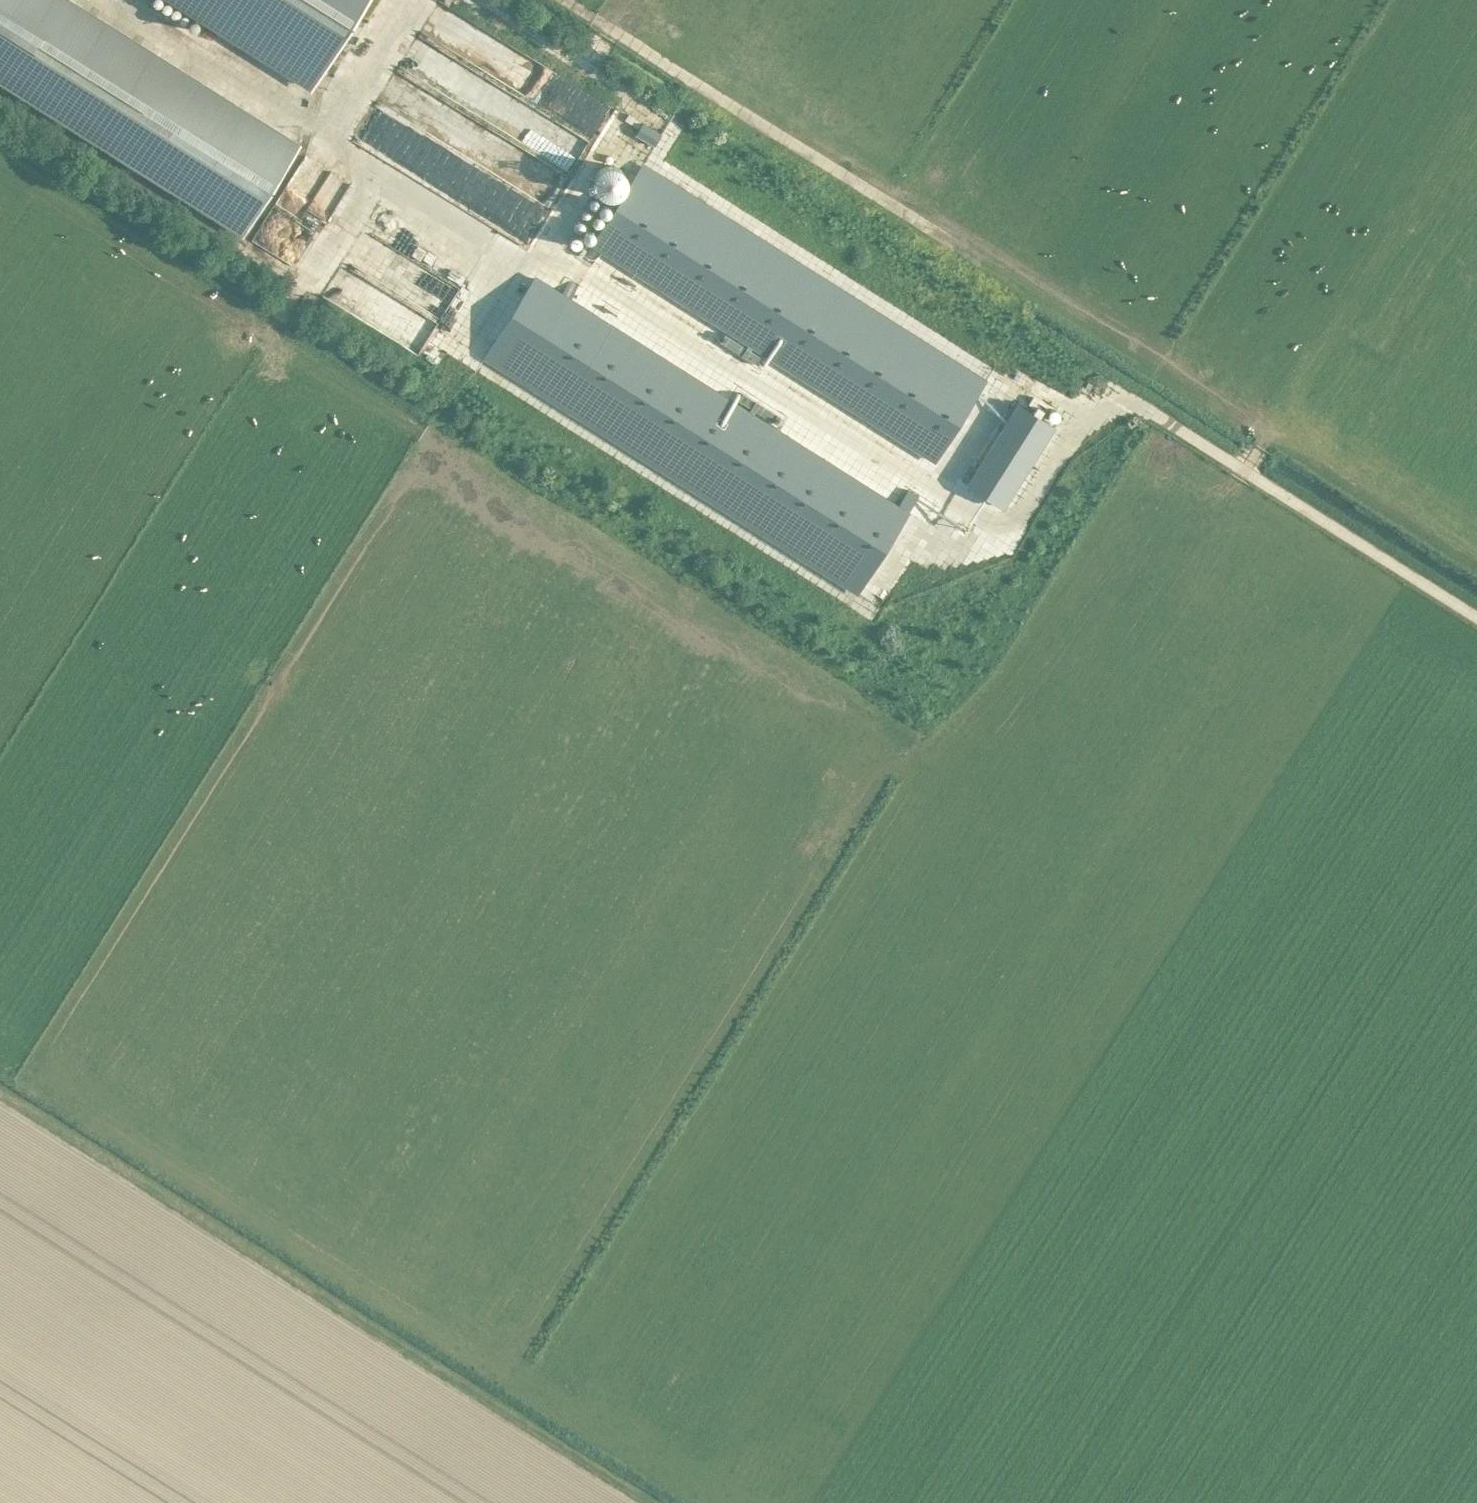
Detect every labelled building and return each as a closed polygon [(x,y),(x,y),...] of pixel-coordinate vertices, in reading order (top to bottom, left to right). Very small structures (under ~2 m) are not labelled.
[(243,230),(296,145),(65,0),(0,0),(0,77),(243,230)] [(198,13),(311,84),(364,0),(177,0),(198,13)] [(422,23),(454,43),(469,19),(439,0),(436,0),(422,23)] [(409,38),(401,55),(418,63),(415,70),(431,77),(429,81),(445,89),(458,62),(409,38)] [(392,73),(376,90),(404,115),(414,104),(406,97),(411,91),(392,73)] [(934,458),(983,381),(640,164),(591,242),(582,257),(591,262),(600,247),(934,458)] [(466,227),(473,218),(458,207),(452,216),(466,227)] [(907,487),(896,505),(568,298),(577,284),(568,279),(559,293),(533,276),(484,353),(857,589),(906,512),(917,494),(907,487)] [(1040,410),(1045,403),(1032,394),(1027,402),(1040,410)] [(1001,504),(1051,424),(1017,402),(966,482),(1001,504)]
